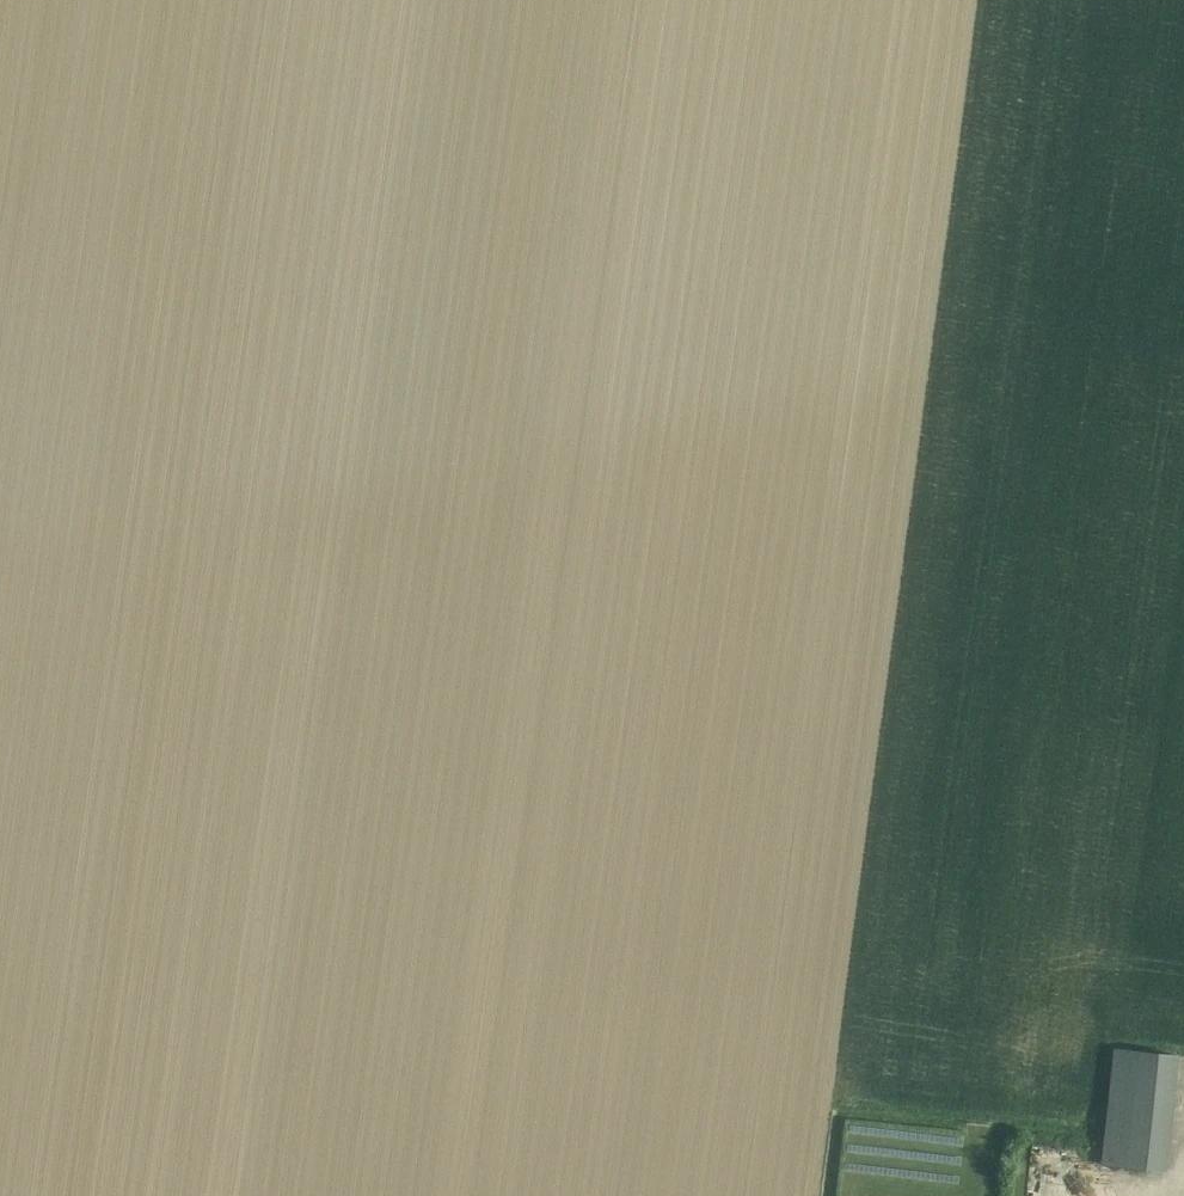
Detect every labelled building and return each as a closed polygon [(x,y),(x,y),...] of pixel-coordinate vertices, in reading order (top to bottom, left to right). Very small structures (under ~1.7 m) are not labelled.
[(1182,1056),(1120,1049),(1108,1165),(1170,1171),(1182,1056)]
